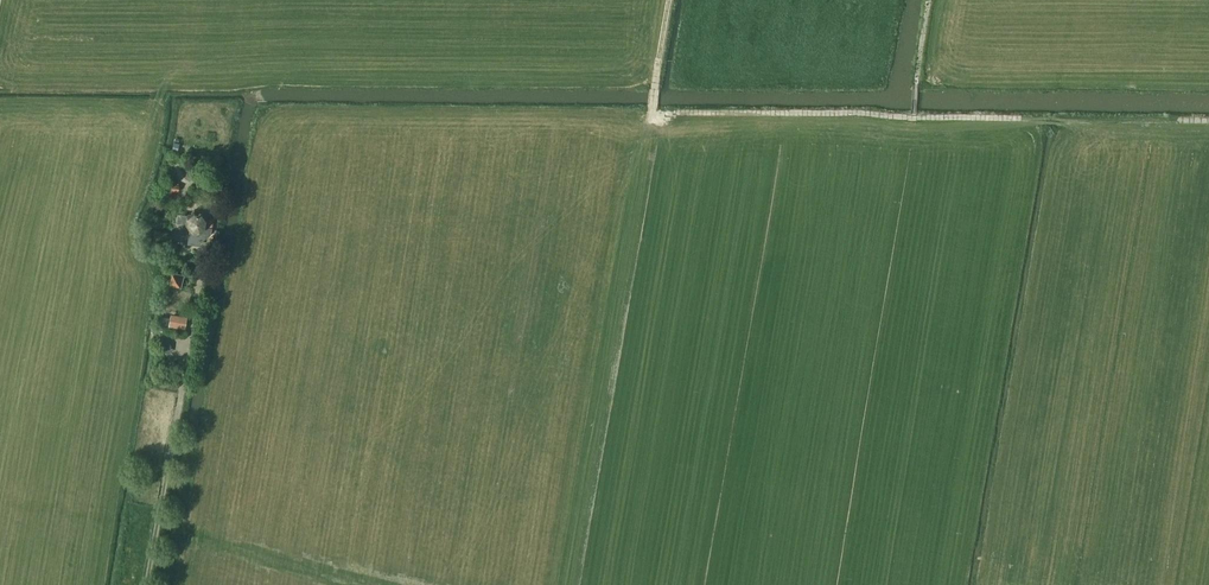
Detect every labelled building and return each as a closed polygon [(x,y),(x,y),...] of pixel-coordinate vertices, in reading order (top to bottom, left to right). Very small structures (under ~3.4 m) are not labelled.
[(166,180),(162,195),(171,197),(173,191),(179,192),(181,184),(166,180)] [(200,241),(210,235),(212,219),(209,219),(203,212),(194,212),(187,216),(185,225),(191,232),(189,243),(200,244),(200,241)] [(170,243),(172,233),(155,230),(153,240),(170,243)]
